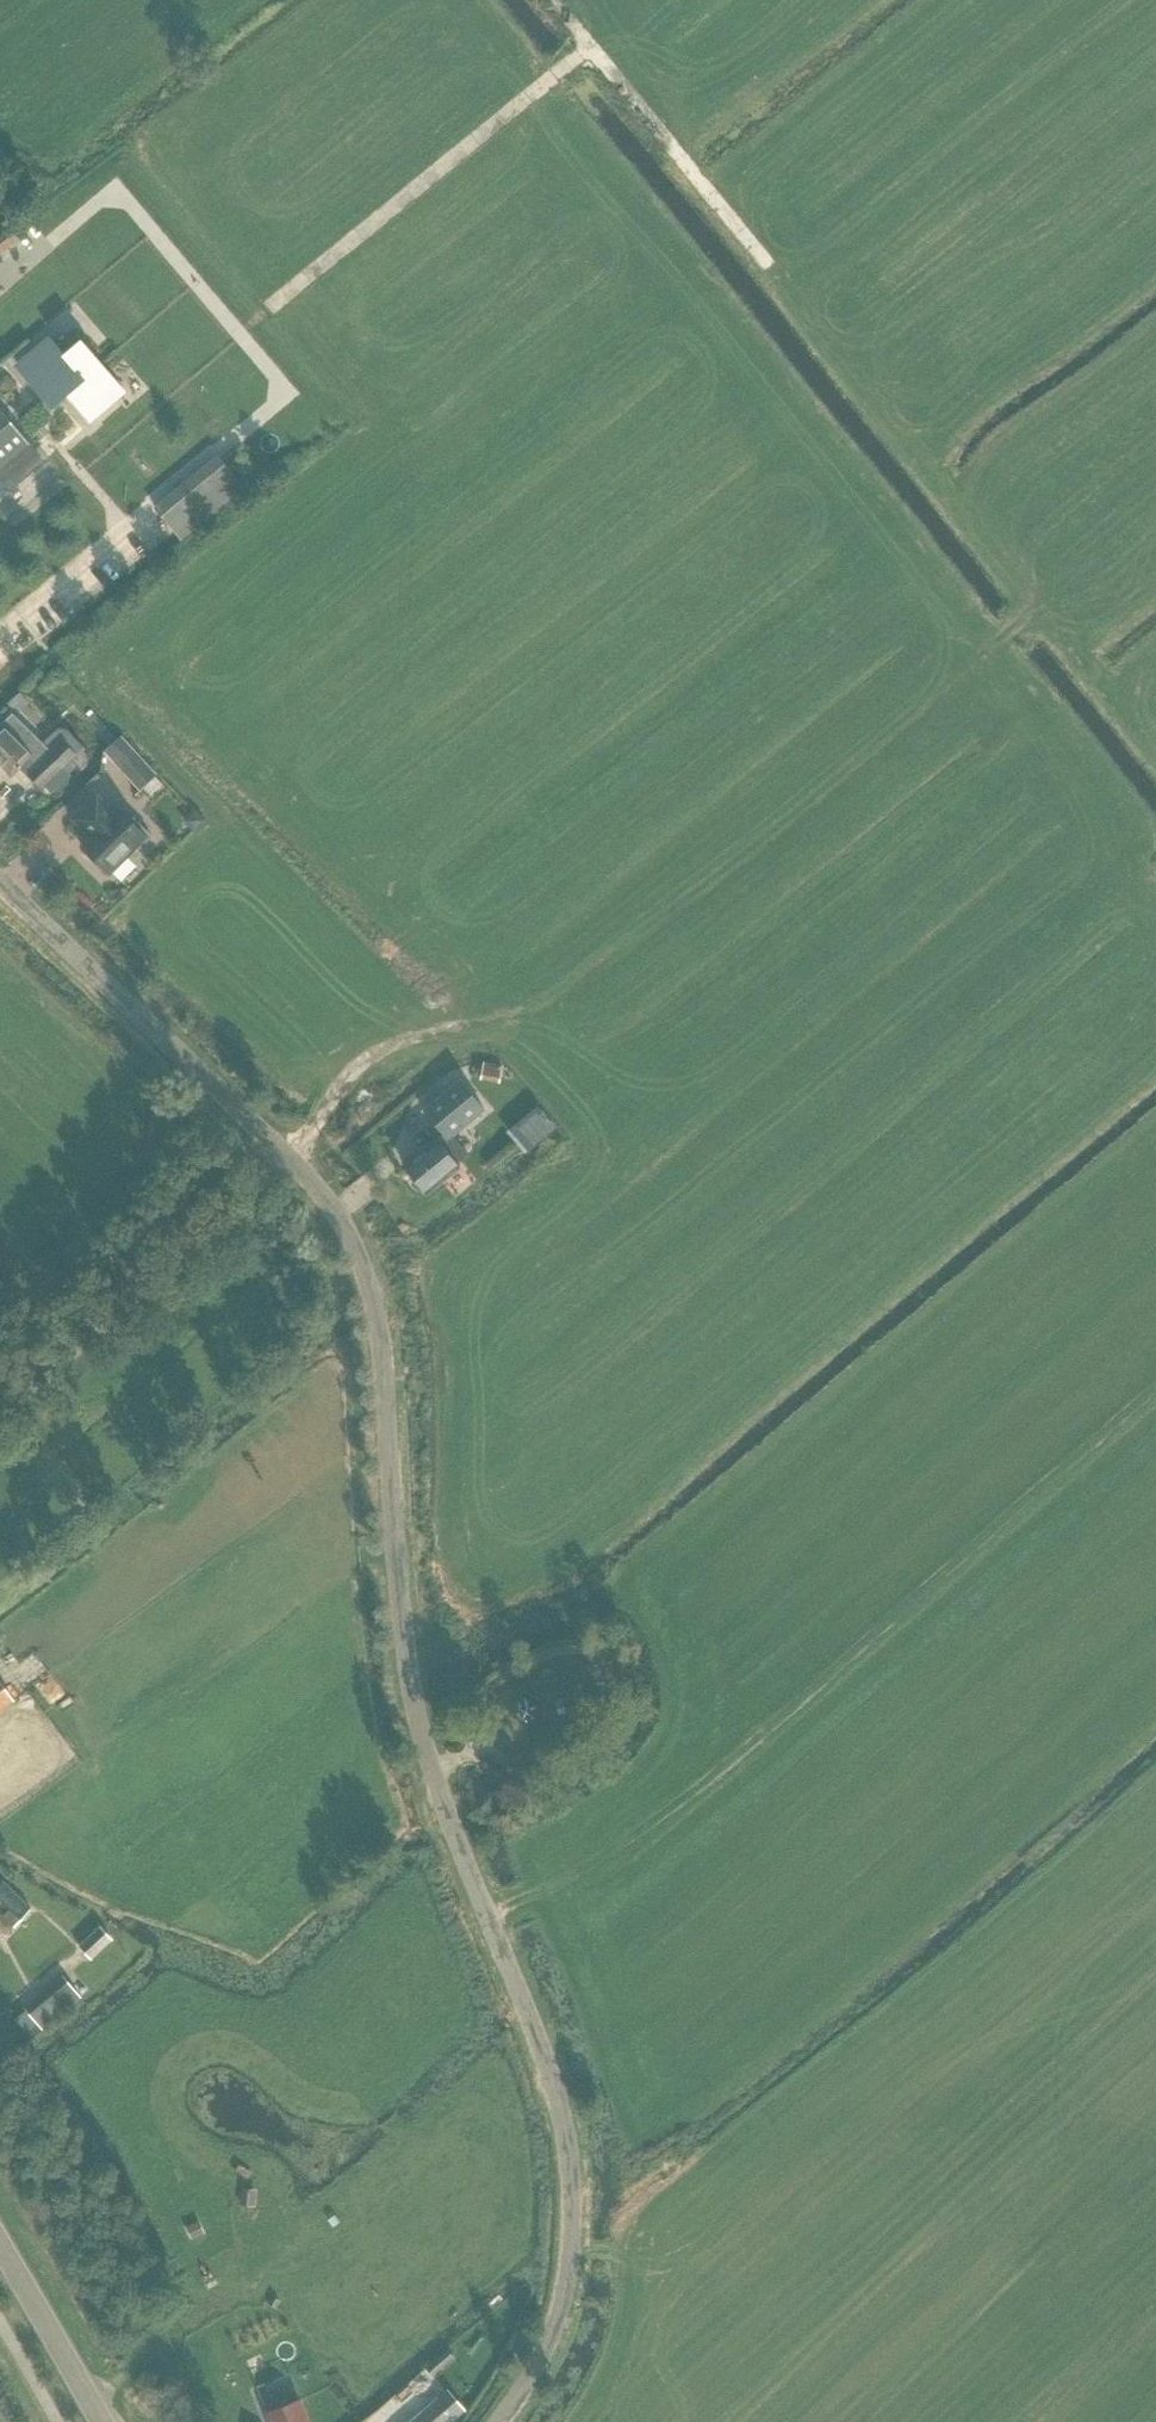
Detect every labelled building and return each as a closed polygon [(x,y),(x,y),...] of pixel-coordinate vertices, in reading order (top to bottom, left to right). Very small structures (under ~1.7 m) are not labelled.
[(48,337),(40,344),(32,351),(40,360),(23,375),(51,408),(68,394),(85,380),(63,354),(48,337)] [(80,340),(72,346),(63,354),(85,380),(68,394),(91,421),(124,393),(80,340)] [(42,462),(0,411),(0,497),(42,462)] [(244,489),(221,460),(158,512),(181,541),(244,489)] [(28,774),(42,787),(62,766),(69,774),(80,763),(73,755),(83,744),(68,729),(58,727),(46,739),(16,710),(0,726),(0,765),(11,776),(21,765),(29,773),(28,774)] [(159,774),(124,736),(108,752),(142,789),(159,774)] [(88,836),(80,845),(88,853),(86,855),(100,869),(102,867),(110,875),(137,847),(139,848),(152,834),(136,819),(135,820),(119,804),(115,809),(97,791),(70,819),(88,836)] [(421,1155),(406,1167),(416,1179),(414,1184),(419,1189),(423,1188),(427,1192),(459,1165),(458,1163),(468,1154),(456,1139),(489,1112),(464,1081),(426,1113),(444,1134),(438,1139),(437,1138),(420,1153),(421,1155)] [(14,1699),(0,1680),(0,1710),(14,1699)] [(6,1934),(14,1926),(15,1926),(32,1909),(0,1878),(0,1929),(6,1934)] [(111,1937),(101,1928),(85,1944),(94,1953),(111,1937)] [(43,2028),(72,2004),(57,1985),(28,2010),(43,2028)] [(308,2418),(300,2397),(266,2410),(271,2421),(310,2421),(308,2418)] [(436,2399),(423,2410),(434,2421),(451,2421),(454,2419),(436,2399)] [(409,2421),(434,2421),(423,2410),(409,2421)]
